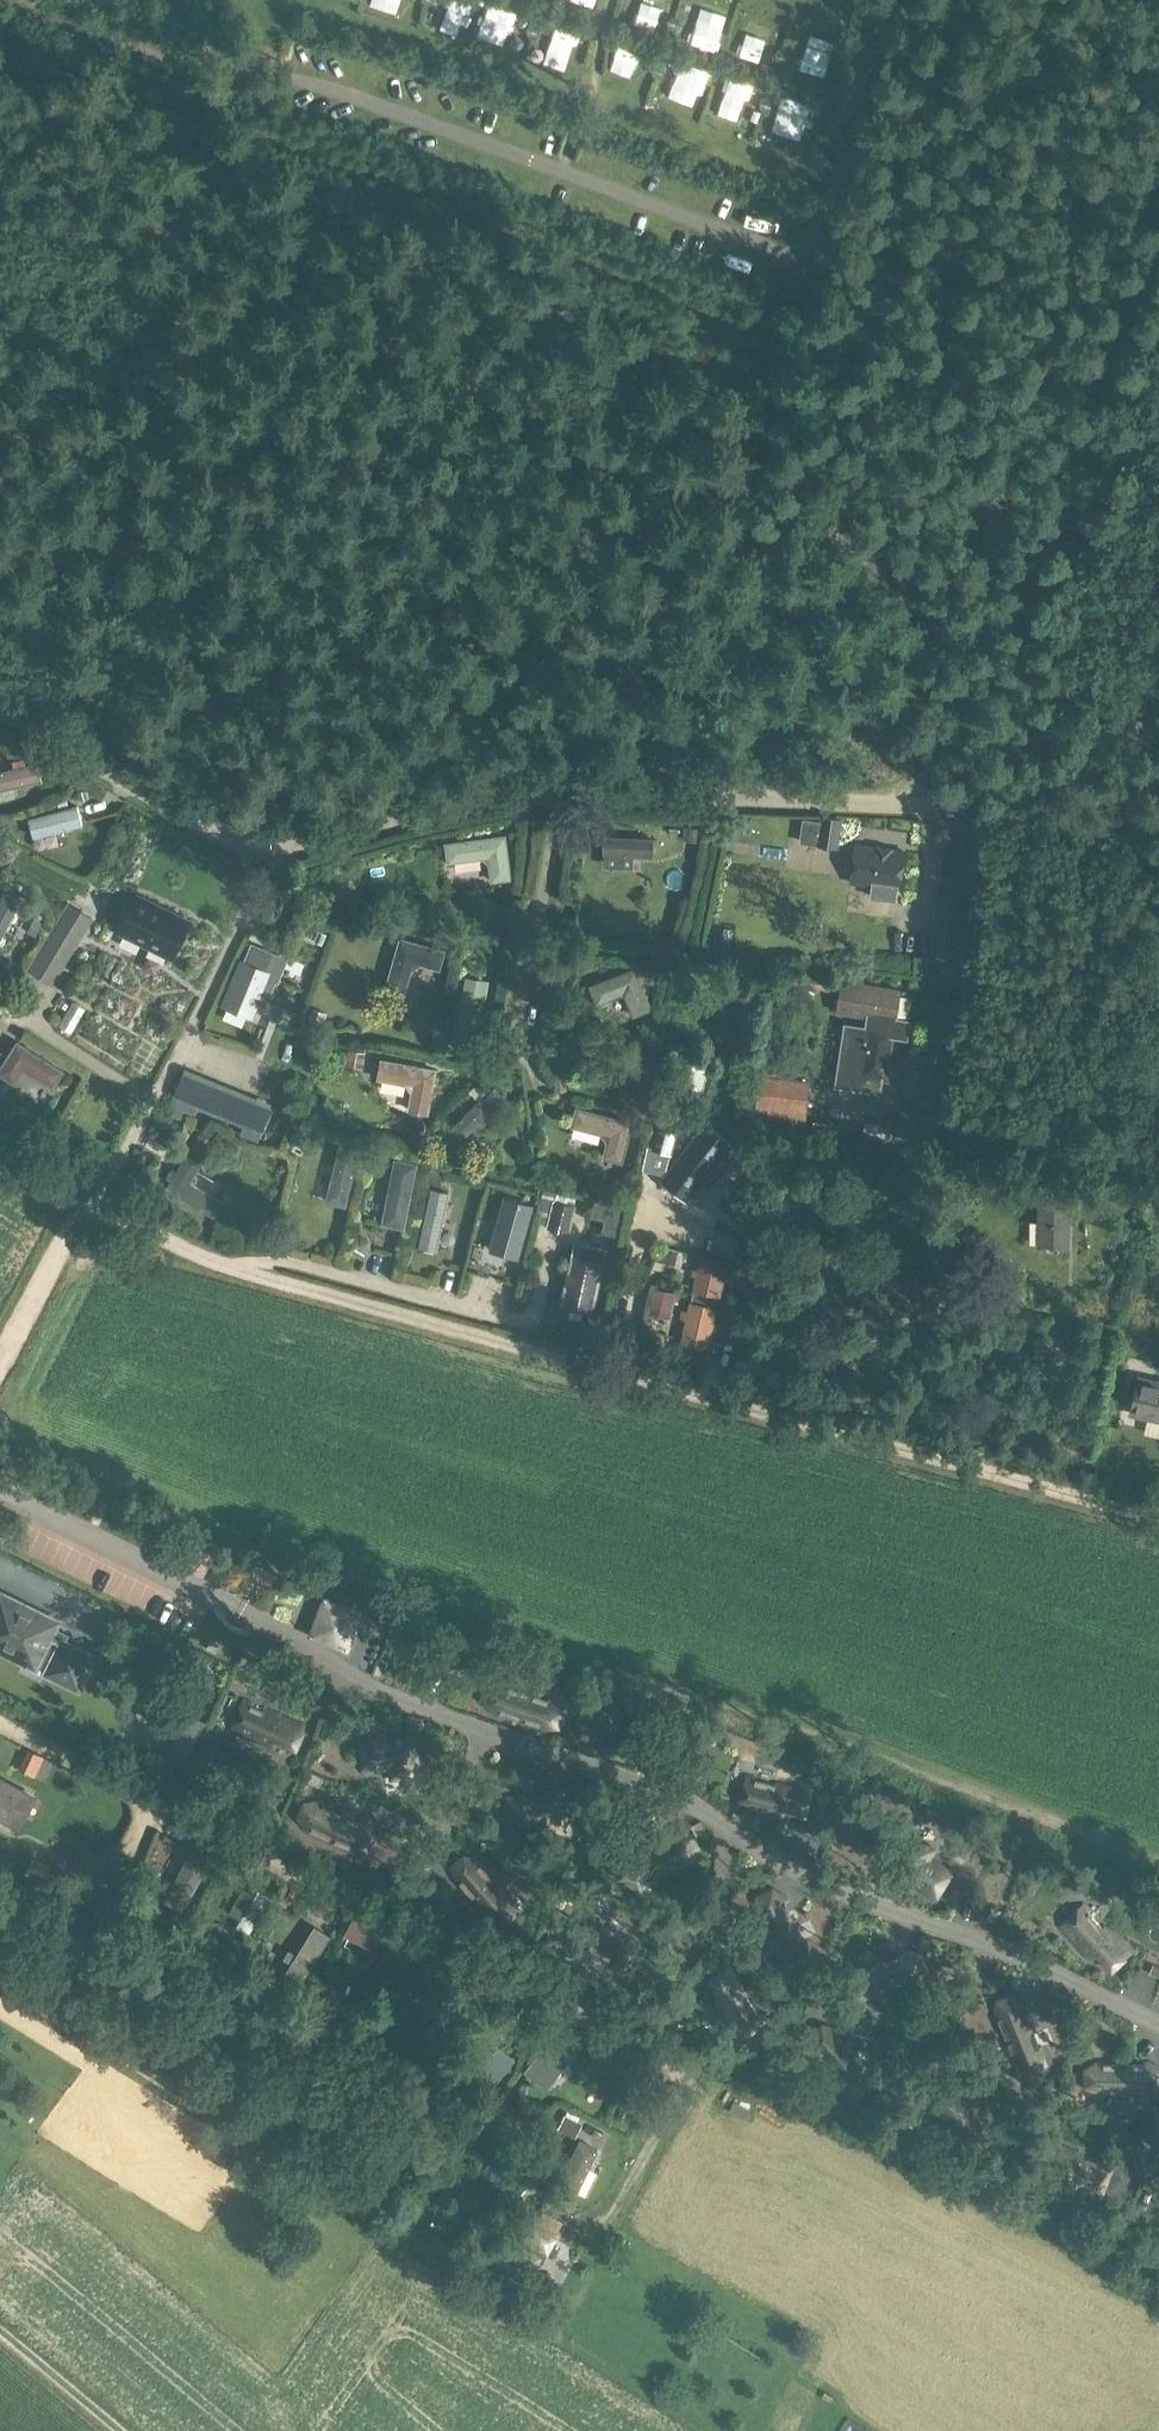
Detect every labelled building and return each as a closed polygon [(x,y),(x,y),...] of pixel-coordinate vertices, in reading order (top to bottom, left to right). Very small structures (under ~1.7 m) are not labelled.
[(770,63),(768,73),(802,80),(804,70),(770,63)] [(837,78),(828,75),(823,90),(832,93),(837,78)] [(831,99),(821,96),(817,109),(827,112),(831,99)] [(0,770),(0,789),(41,780),(37,762),(0,770)] [(77,803),(27,817),(32,836),(82,822),(77,803)] [(822,818),(817,845),(837,849),(841,821),(822,818)] [(699,825),(682,824),(681,841),(698,842),(699,825)] [(653,835),(605,834),(604,854),(652,856),(653,835)] [(506,836),(445,843),(448,862),(489,857),(492,882),(511,880),(506,836)] [(78,856),(80,842),(62,839),(60,852),(78,856)] [(857,847),(852,882),(872,885),(870,898),(896,901),(898,889),(903,853),(857,847)] [(0,898),(0,941),(23,900),(5,890),(0,898)] [(122,933),(172,958),(191,920),(141,895),(122,933)] [(47,936),(26,969),(52,985),(73,952),(93,918),(67,902),(47,936)] [(267,913),(264,923),(275,926),(278,917),(267,913)] [(399,938),(384,994),(403,1000),(414,963),(440,970),(445,951),(399,938)] [(267,972),(275,955),(251,945),(226,1001),(252,1012),(256,1004),(266,1008),(276,983),(266,979),(269,973),(267,972)] [(112,961),(136,971),(141,958),(117,948),(112,961)] [(590,986),(597,1004),(624,994),(633,1016),(651,1009),(636,968),(590,986)] [(843,974),(837,1012),(868,1017),(894,1020),(899,991),(862,985),(852,983),(853,976),(843,974)] [(327,1012),(312,1008),(307,1026),(322,1030),(327,1012)] [(54,1039),(68,1046),(80,1022),(67,1015),(54,1039)] [(846,1021),(837,1086),(885,1093),(889,1066),(887,1065),(892,1035),(906,1038),(909,1022),(894,1020),(868,1017),(867,1024),(846,1021)] [(0,1070),(0,1074),(13,1082),(22,1068),(53,1088),(64,1071),(18,1042),(0,1070)] [(435,1069),(381,1059),(377,1079),(415,1086),(410,1112),(426,1115),(435,1069)] [(688,1070),(683,1113),(700,1115),(705,1072),(688,1070)] [(811,1080),(759,1074),(754,1119),(806,1125),(811,1080)] [(478,1095),(448,1128),(462,1141),(492,1108),(478,1095)] [(633,1122),(576,1107),(571,1127),(610,1136),(604,1160),(622,1164),(633,1122)] [(660,1108),(649,1150),(672,1156),(683,1114),(660,1108)] [(706,1123),(662,1181),(688,1201),(701,1184),(709,1190),(741,1150),(706,1123)] [(323,1198),(344,1204),(360,1146),(339,1141),(323,1198)] [(397,1157),(384,1222),(405,1226),(418,1161),(397,1157)] [(183,1158),(163,1192),(178,1202),(180,1198),(212,1218),(221,1204),(189,1184),(199,1167),(183,1158)] [(418,1245),(436,1249),(449,1190),(431,1186),(418,1245)] [(1072,1195),(1038,1195),(1037,1247),(1073,1247),(1072,1195)] [(505,1198),(490,1250),(517,1257),(532,1206),(505,1198)] [(555,1202),(555,1205),(549,1230),(568,1234),(575,1206),(555,1202)] [(351,1252),(362,1259),(368,1249),(356,1243),(351,1252)] [(720,1295),(727,1262),(701,1256),(694,1289),(720,1295)] [(564,1306),(592,1312),(602,1265),(574,1259),(564,1306)] [(652,1287),(646,1313),(670,1319),(676,1293),(652,1287)] [(691,1303),(682,1343),(707,1349),(711,1333),(722,1336),(728,1312),(716,1309),(714,1309),(717,1297),(693,1292),(690,1303),(691,1303)] [(641,1353),(639,1365),(653,1367),(655,1355),(641,1353)] [(1132,1413),(1158,1419),(1158,1384),(1140,1379),(1132,1413)] [(326,1600),(313,1633),(345,1646),(358,1613),(326,1600)] [(0,1655),(2,1652),(7,1655),(22,1662),(26,1653),(49,1665),(45,1673),(77,1689),(93,1656),(63,1641),(66,1636),(54,1630),(58,1622),(15,1601),(11,1610),(0,1604),(0,1655)] [(436,1651),(433,1662),(444,1665),(448,1655),(436,1651)] [(488,1684),(482,1703),(494,1716),(500,1717),(500,1715),(519,1721),(518,1724),(524,1726),(525,1723),(539,1728),(538,1730),(546,1732),(561,1730),(566,1711),(555,1698),(550,1697),(549,1699),(535,1695),(536,1692),(529,1689),(528,1692),(510,1687),(511,1683),(507,1682),(488,1684)] [(231,1730),(273,1748),(276,1741),(296,1750),(306,1726),(265,1709),(264,1711),(251,1705),(252,1703),(244,1700),(231,1730)] [(324,1720),(319,1737),(327,1740),(332,1723),(324,1720)] [(344,1720),(335,1724),(339,1736),(349,1732),(344,1720)] [(416,1733),(359,1739),(362,1775),(388,1772),(390,1782),(418,1779),(417,1768),(420,1768),(416,1733)] [(19,1771),(42,1782),(52,1761),(29,1750),(19,1771)] [(312,1773),(308,1782),(319,1788),(324,1778),(312,1773)] [(738,1801),(736,1808),(782,1821),(785,1813),(807,1819),(812,1798),(811,1797),(813,1790),(776,1781),(775,1784),(756,1779),(757,1776),(746,1773),(744,1781),(743,1780),(737,1800),(738,1801)] [(20,1822),(34,1796),(0,1778),(0,1811),(20,1822)] [(559,1792),(507,1798),(510,1827),(537,1824),(538,1833),(560,1831),(559,1821),(563,1821),(559,1792)] [(472,1795),(468,1804),(481,1810),(485,1800),(472,1795)] [(322,1800),(305,1832),(347,1852),(368,1854),(377,1836),(364,1820),(322,1800)] [(272,1808),(266,1816),(276,1823),(282,1815),(272,1808)] [(674,1837),(626,1852),(634,1880),(682,1865),(692,1855),(688,1841),(674,1837)] [(906,1844),(891,1868),(935,1897),(951,1873),(928,1858),(933,1850),(915,1838),(909,1846),(906,1844)] [(463,1853),(449,1865),(452,1881),(456,1885),(459,1883),(472,1897),(468,1900),(473,1906),(476,1903),(485,1913),(482,1915),(487,1920),(513,1897),(510,1894),(507,1896),(497,1885),(500,1882),(496,1877),(493,1880),(479,1865),(482,1862),(479,1859),(463,1853)] [(151,1900),(158,1887),(141,1878),(134,1890),(151,1900)] [(412,1890),(409,1906),(425,1909),(427,1893),(412,1890)] [(784,1898),(758,1910),(779,1956),(791,1964),(804,1958),(805,1944),(784,1898)] [(1083,1906),(1062,1926),(1092,1958),(1097,1952),(1112,1968),(1127,1953),(1083,1906)] [(992,1907),(986,1918),(996,1923),(1001,1911),(992,1907)] [(586,1909),(569,1939),(608,1962),(607,1963),(622,1972),(624,1969),(625,1970),(640,1946),(638,1945),(640,1942),(626,1933),(624,1937),(603,1924),(605,1921),(586,1909)] [(137,1947),(180,1970),(193,1946),(150,1923),(137,1947)] [(291,1963),(283,1975),(299,1986),(330,1935),(315,1926),(297,1954),(289,1949),(284,1958),(291,1963)] [(242,1962),(215,1942),(202,1959),(229,1979),(242,1962)] [(905,1952),(859,1972),(870,1998),(916,1979),(925,1967),(920,1954),(905,1952)] [(723,1967),(705,1978),(718,1997),(712,2001),(738,2040),(744,2036),(745,2038),(762,2027),(761,2025),(767,2021),(761,2012),(758,2014),(747,1998),(750,1995),(730,1964),(724,1968),(723,1967)] [(1149,1973),(1158,1977),(1158,1967),(1153,1964),(1149,1973)] [(998,2001),(996,2016),(1015,2062),(1042,2052),(1023,2005),(1011,1996),(998,2001)] [(809,2000),(804,2012),(813,2016),(819,2004),(809,2000)] [(665,2015),(662,2025),(674,2029),(677,2019),(665,2015)] [(822,2026),(811,2036),(814,2050),(847,2088),(869,2069),(836,2031),(822,2026)] [(542,2048),(524,2071),(547,2088),(581,2042),(566,2031),(549,2053),(542,2048)] [(489,2039),(457,2076),(464,2085),(478,2070),(495,2084),(515,2059),(489,2039)] [(1099,2092),(1149,2093),(1158,2088),(1158,2070),(1150,2064),(1099,2063),(1099,2092)] [(972,2073),(966,2081),(977,2089),(983,2081),(972,2073)] [(939,2079),(925,2090),(928,2106),(932,2111),(934,2109),(946,2123),(944,2125),(948,2130),(951,2128),(961,2140),(959,2142),(962,2146),(989,2123),(986,2119),(983,2121),(973,2110),(976,2108),(971,2102),(968,2104),(956,2090),(958,2087),(955,2083),(939,2079)] [(583,2123),(565,2114),(557,2129),(576,2138),(583,2123)] [(493,2157),(483,2171),(507,2190),(515,2196),(517,2197),(527,2184),(505,2167),(517,2151),(505,2142),(493,2157)] [(1059,2143),(1047,2175),(1051,2177),(1047,2187),(1073,2197),(1077,2187),(1102,2197),(1115,2164),(1097,2158),(1096,2161),(1082,2156),(1083,2152),(1059,2143)] [(1109,2215),(1105,2226),(1122,2232),(1126,2221),(1109,2215)] [(1126,2221),(1122,2232),(1138,2238),(1142,2227),(1126,2221)]
